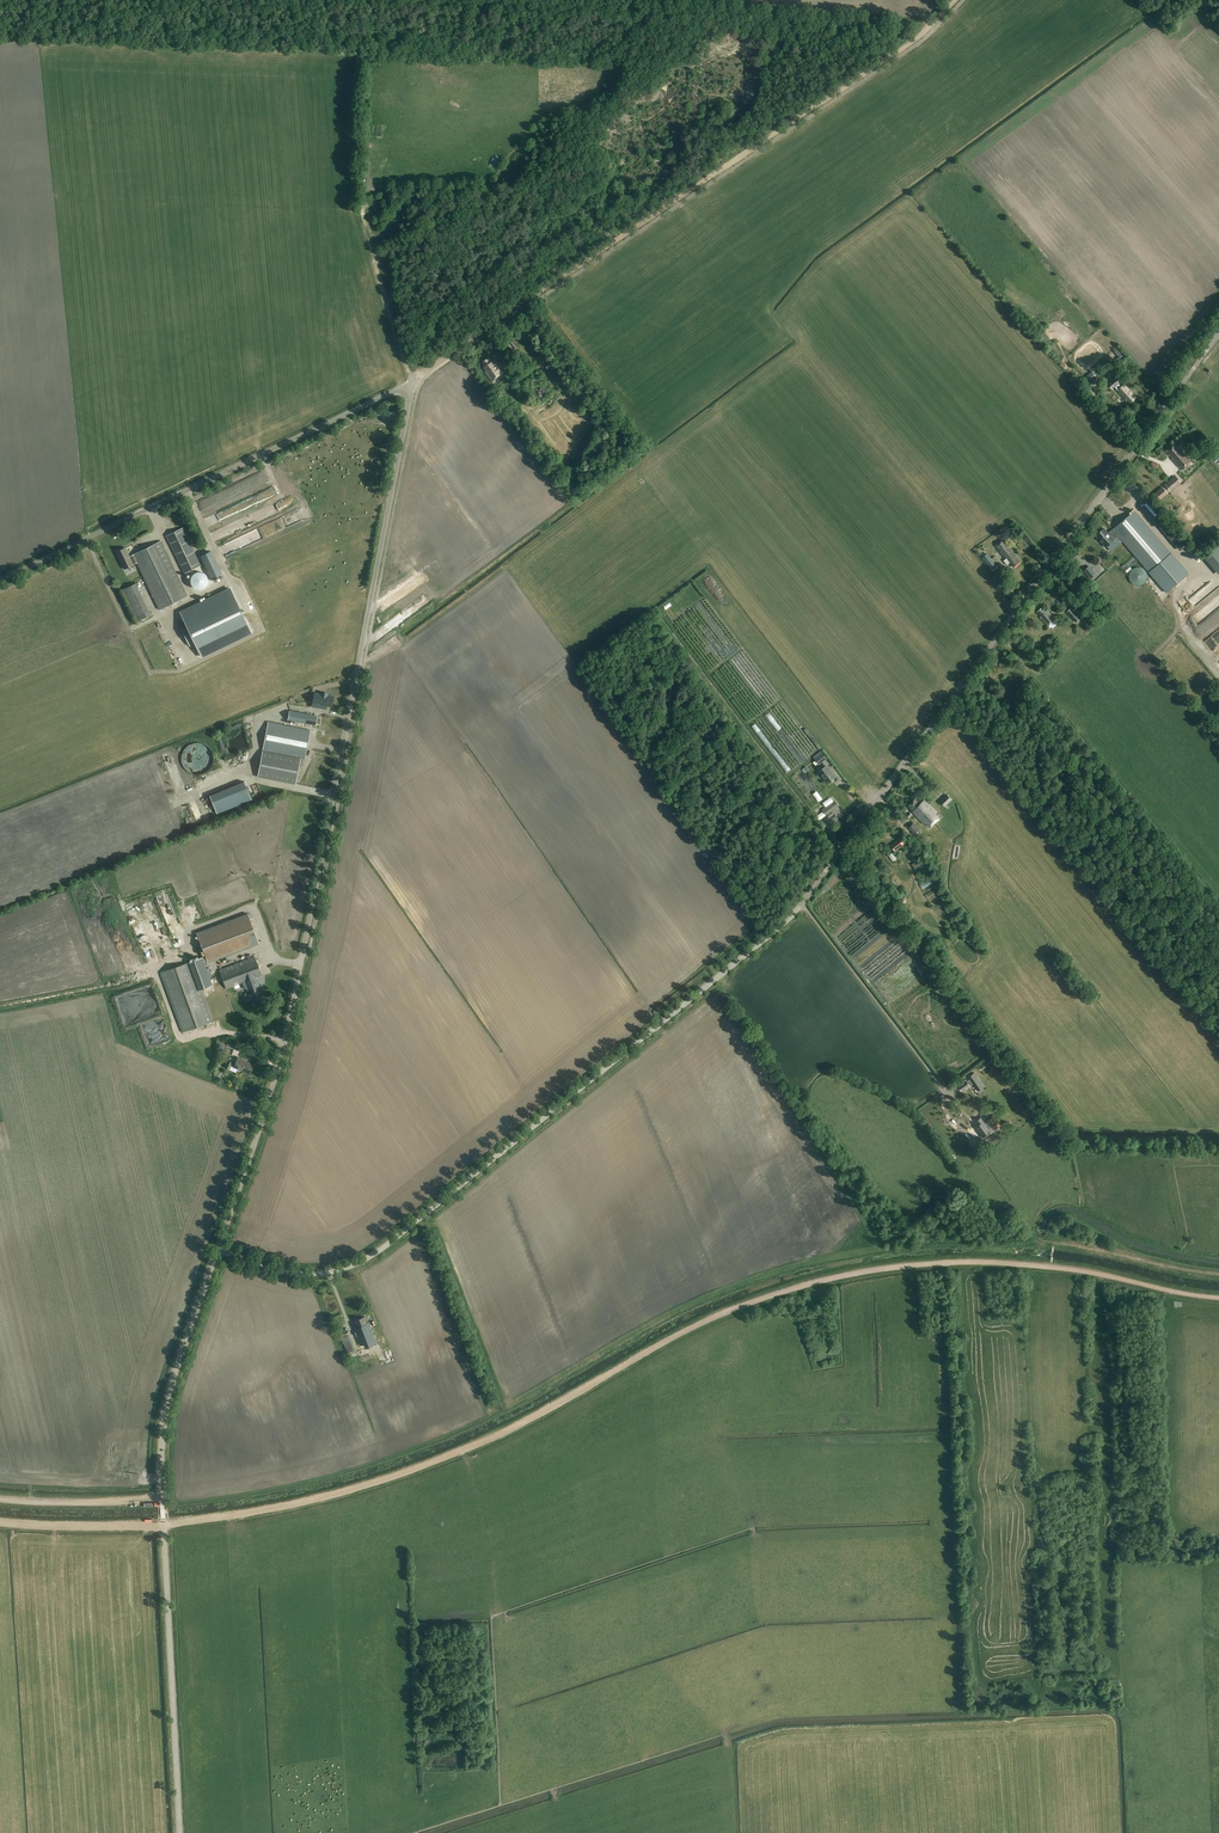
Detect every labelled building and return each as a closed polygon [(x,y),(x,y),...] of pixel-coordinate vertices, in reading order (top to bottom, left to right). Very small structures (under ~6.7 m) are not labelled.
[(514,349),(518,347),(513,340),(509,342),(514,349)] [(498,351),(502,357),(506,354),(502,348),(498,351)] [(492,381),(504,372),(495,360),(493,361),(489,357),(483,361),(485,363),(483,364),(485,367),(484,368),(486,371),(485,372),(492,381)] [(1092,372),(1085,378),(1089,383),(1096,377),(1092,372)] [(1116,376),(1108,384),(1108,385),(1112,389),(1115,387),(1119,383),(1121,382),(1116,376)] [(1117,390),(1117,391),(1129,405),(1137,398),(1124,384),(1122,386),(1117,390)] [(1172,459),(1179,468),(1180,467),(1182,469),(1181,470),(1182,471),(1192,462),(1179,448),(1178,449),(1175,445),(1166,452),(1169,456),(1170,455),(1173,458),(1172,459)] [(1175,476),(1165,484),(1170,491),(1181,482),(1175,476)] [(194,502),(197,510),(232,495),(228,487),(194,502)] [(1168,493),(1162,487),(1153,495),(1158,501),(1168,493)] [(1153,519),(1160,513),(1148,500),(1141,506),(1153,519)] [(1104,528),(1096,535),(1106,547),(1114,540),(1118,536),(1119,537),(1122,541),(1150,572),(1167,592),(1188,573),(1171,554),(1134,511),(1109,533),(1104,528)] [(1180,551),(1187,544),(1160,513),(1153,519),(1180,551)] [(236,530),(248,524),(245,516),(232,522),(236,530)] [(166,536),(179,563),(184,574),(200,566),(182,529),(166,536)] [(995,546),(998,550),(1006,559),(1004,561),(1007,565),(1011,562),(1014,566),(1020,561),(1006,543),(1003,540),(995,546)] [(187,597),(161,542),(129,557),(125,548),(116,552),(124,569),(136,563),(159,610),(187,597)] [(1192,558),(1183,549),(1180,552),(1189,561),(1192,558)] [(982,557),(982,558),(987,565),(993,560),(987,553),(987,554),(982,557)] [(1091,579),(1096,574),(1089,566),(1084,571),(1091,579)] [(1147,574),(1146,571),(1144,569),(1141,568),(1138,567),(1135,567),(1133,569),(1131,571),(1129,573),(1129,576),(1129,579),(1130,581),(1132,584),(1135,585),(1138,586),(1140,585),(1143,584),(1145,582),(1147,580),(1147,577),(1147,574)] [(202,589),(203,588),(204,588),(205,588),(205,587),(206,586),(207,586),(207,585),(207,584),(208,583),(208,582),(208,581),(208,580),(208,579),(208,578),(207,577),(207,576),(206,575),(205,574),(205,573),(204,573),(203,572),(202,572),(201,572),(200,572),(199,572),(198,572),(197,572),(195,573),(194,573),(194,574),(193,574),(192,575),(192,576),(191,577),(191,578),(190,579),(190,580),(190,581),(190,582),(191,583),(191,584),(192,585),(192,586),(193,587),(194,588),(195,588),(196,589),(197,589),(198,589),(199,589),(200,589),(201,589),(202,589)] [(123,589),(138,621),(151,615),(136,583),(123,589)] [(180,613),(186,625),(181,628),(190,646),(195,643),(201,656),(251,632),(230,589),(180,613)] [(206,593),(195,598),(197,602),(208,597),(206,593)] [(1086,617),(1076,606),(1072,610),(1071,608),(1067,612),(1076,623),(1080,619),(1082,620),(1086,617)] [(1043,610),(1042,608),(1037,612),(1042,616),(1041,617),(1048,626),(1055,619),(1045,608),(1043,610)] [(1192,615),(1189,621),(1194,624),(1198,619),(1192,615)] [(377,637),(392,628),(391,626),(399,621),(397,617),(376,629),(378,633),(375,635),(377,637)] [(1047,647),(1054,654),(1057,652),(1050,644),(1047,647)] [(314,692),(311,707),(326,709),(327,706),(332,707),(334,696),(329,695),(329,693),(320,692),(320,693),(314,692)] [(298,712),(296,721),(324,726),(326,717),(298,712)] [(772,719),(769,721),(776,730),(779,728),(772,719)] [(305,759),(311,730),(269,722),(263,750),(305,759)] [(225,752),(244,746),(238,728),(219,734),(225,752)] [(263,751),(258,777),(295,784),(300,758),(263,751)] [(823,753),(815,759),(819,764),(827,758),(823,753)] [(828,782),(835,776),(827,766),(819,771),(828,782)] [(217,814),(251,800),(244,781),(210,796),(217,814)] [(947,795),(940,802),(945,806),(952,799),(947,795)] [(823,807),(831,801),(828,797),(820,803),(823,807)] [(922,809),(928,803),(924,800),(920,804),(915,798),(908,805),(913,810),(912,811),(916,815),(922,809)] [(832,811),(839,806),(835,801),(822,810),(826,815),(827,814),(829,817),(824,821),(828,826),(838,818),(834,814),(832,811)] [(922,809),(935,823),(939,818),(935,814),(937,813),(928,803),(922,809)] [(931,827),(935,823),(922,809),(916,815),(925,824),(927,823),(931,827)] [(909,827),(916,835),(920,830),(914,823),(909,827)] [(901,838),(891,846),(895,851),(904,844),(906,847),(907,845),(905,842),(905,843),(901,838)] [(152,891),(157,891),(158,896),(159,896),(157,880),(151,881),(152,891)] [(938,905),(932,908),(936,914),(942,911),(938,905)] [(198,932),(197,932),(204,952),(205,956),(208,963),(209,962),(258,944),(259,943),(247,913),(198,932)] [(221,990),(245,981),(247,988),(246,988),(249,994),(249,995),(249,996),(250,998),(251,999),(253,999),(255,1006),(264,1002),(262,996),(263,995),(256,977),(262,975),(255,956),(219,969),(223,980),(220,981),(219,979),(212,981),(217,994),(221,992),(221,990)] [(192,961),(161,972),(182,1032),(213,1021),(201,989),(212,985),(210,978),(206,969),(205,966),(205,964),(202,957),(192,961)] [(146,1033),(149,1041),(163,1036),(160,1027),(156,1028),(154,1022),(141,1027),(144,1033),(146,1033)] [(249,1074),(253,1065),(245,1062),(246,1061),(239,1058),(234,1068),(249,1074)] [(970,1079),(967,1081),(969,1085),(971,1084),(971,1085),(973,1084),(978,1091),(984,1087),(974,1073),(968,1077),(970,1079)] [(958,1087),(962,1092),(970,1086),(966,1081),(958,1087)] [(992,1116),(985,1121),(992,1130),(999,1125),(992,1116)] [(983,1137),(991,1131),(985,1122),(986,1122),(982,1117),(976,1121),(979,1126),(977,1127),(979,1130),(978,1131),(983,1137)] [(338,1309),(335,1300),(325,1303),(328,1312),(338,1309)] [(356,1328),(353,1329),(354,1331),(356,1330),(362,1328),(363,1329),(369,1327),(368,1323),(367,1324),(364,1317),(354,1321),(356,1328)] [(356,1330),(354,1331),(361,1349),(376,1343),(369,1327),(363,1329),(362,1328),(356,1330)] [(355,1361),(346,1333),(340,1335),(349,1363),(355,1361)] [(385,1355),(379,1358),(381,1365),(394,1360),(392,1353),(391,1350),(384,1352),(385,1355)]
